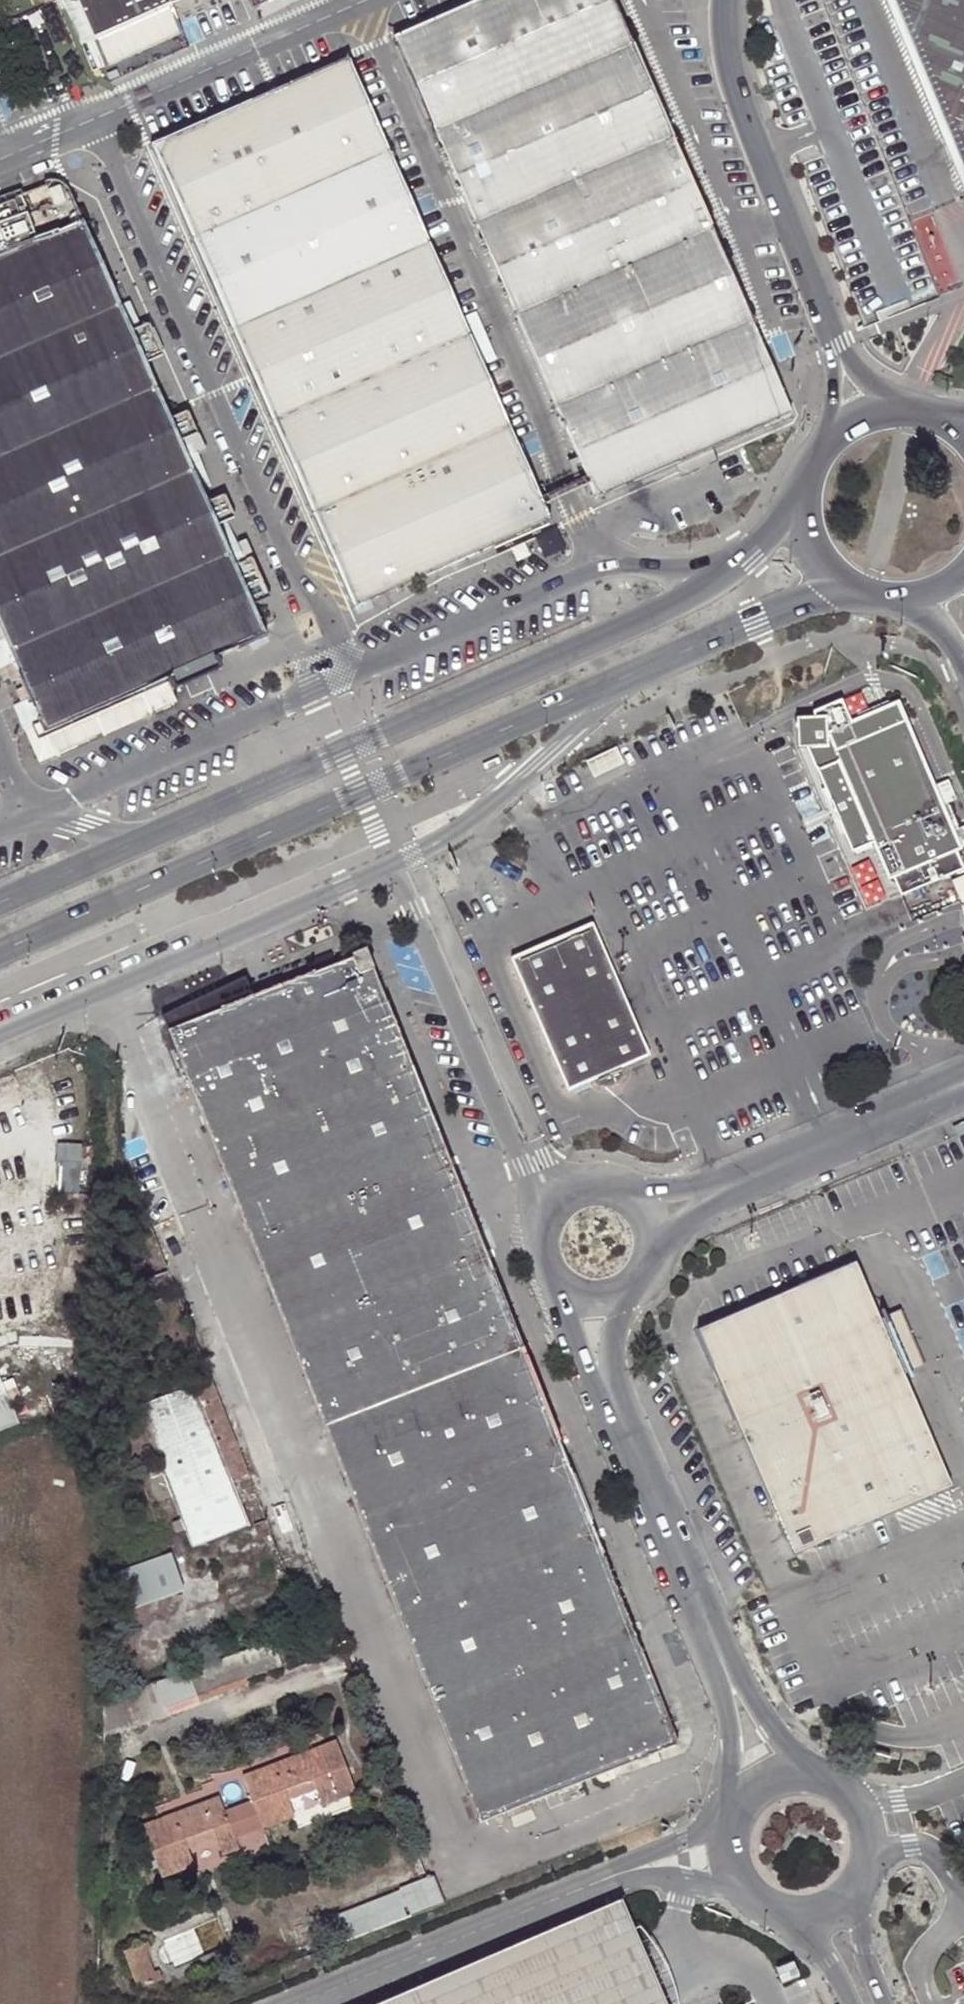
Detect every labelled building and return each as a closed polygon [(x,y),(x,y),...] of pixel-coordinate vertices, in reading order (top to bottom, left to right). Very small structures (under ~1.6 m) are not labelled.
[(93,39),(173,4),(183,0),(77,0),(93,39)] [(273,0),(251,0),(255,8),(273,0)] [(626,489),(754,432),(792,416),(609,0),(486,0),(393,40),(597,501),(626,489)] [(963,183),(963,0),(889,0),(963,183)] [(173,4),(93,39),(105,66),(183,32),(173,4)] [(151,148),(276,432),(471,346),(435,265),(429,251),(345,61),(163,142),(151,148)] [(15,683),(26,710),(9,717),(20,742),(37,734),(41,743),(265,645),(114,297),(77,213),(70,200),(66,194),(62,192),(57,193),(50,194),(51,200),(26,209),(24,205),(0,215),(0,688),(15,683)] [(436,248),(429,251),(435,265),(442,262),(436,248)] [(549,522),(471,346),(276,432),(354,607),(549,522)] [(754,432),(626,489),(631,499),(680,478),(682,481),(719,464),(718,461),(759,444),(754,432)] [(896,709),(851,726),(840,705),(812,715),(814,721),(794,723),(796,753),(805,752),(852,856),(872,848),(887,884),(891,882),(898,901),(963,874),(956,855),(960,853),(932,789),(896,709)] [(960,853),(963,851),(963,819),(948,783),(932,789),(960,853)] [(650,1058),(595,923),(512,958),(566,1091),(588,1084),(593,1087),(602,1089),(614,1086),(623,1081),(629,1074),(631,1065),(650,1058)] [(186,1005),(167,1014),(474,1821),(544,1795),(550,1807),(585,1793),(580,1782),(671,1748),(368,956),(191,1019),(186,1005)] [(165,1009),(167,1014),(186,1005),(184,1000),(165,1009)] [(953,1125),(956,1133),(963,1129),(963,1120),(953,1125)] [(66,1191),(86,1191),(87,1143),(66,1142),(66,1191)] [(873,1317),(866,1302),(849,1266),(694,1330),(792,1555),(949,1489),(912,1403),(902,1382),(873,1317)] [(889,1311),(873,1317),(902,1382),(918,1375),(889,1311)] [(22,1424),(7,1371),(0,1373),(0,1430),(22,1424)] [(235,1481),(253,1474),(213,1377),(140,1406),(162,1466),(174,1500),(182,1523),(185,1534),(192,1551),(253,1528),(241,1496),(235,1481)] [(174,1500),(162,1466),(147,1471),(151,1482),(159,1505),(174,1500)] [(259,1488),(253,1474),(235,1481),(241,1496),(259,1488)] [(185,1534),(182,1523),(173,1526),(176,1537),(185,1534)] [(176,1552),(114,1574),(113,1614),(188,1587),(176,1552)] [(303,1625),(187,1672),(196,1696),(313,1650),(303,1625)] [(196,1696),(187,1672),(134,1691),(136,1726),(198,1702),(196,1696)] [(328,1787),(335,1802),(357,1793),(337,1742),(243,1778),(252,1803),(225,1813),(220,1801),(143,1831),(152,1851),(161,1872),(164,1881),(193,1870),(189,1855),(217,1845),(235,1837),(238,1841),(291,1819),(287,1803),(314,1793),(328,1787)] [(321,1807),(335,1802),(328,1787),(314,1793),(321,1807)] [(235,1837),(217,1845),(222,1859),(242,1852),(238,1841),(235,1837)] [(161,1872),(152,1851),(144,1854),(153,1875),(161,1872)] [(431,1874),(325,1917),(336,1943),(441,1901),(431,1874)] [(602,1895),(361,2003),(649,2003),(602,1895)] [(150,1946),(123,1957),(139,1995),(165,1984),(161,1974),(155,1977),(148,1958),(153,1955),(150,1946)]
